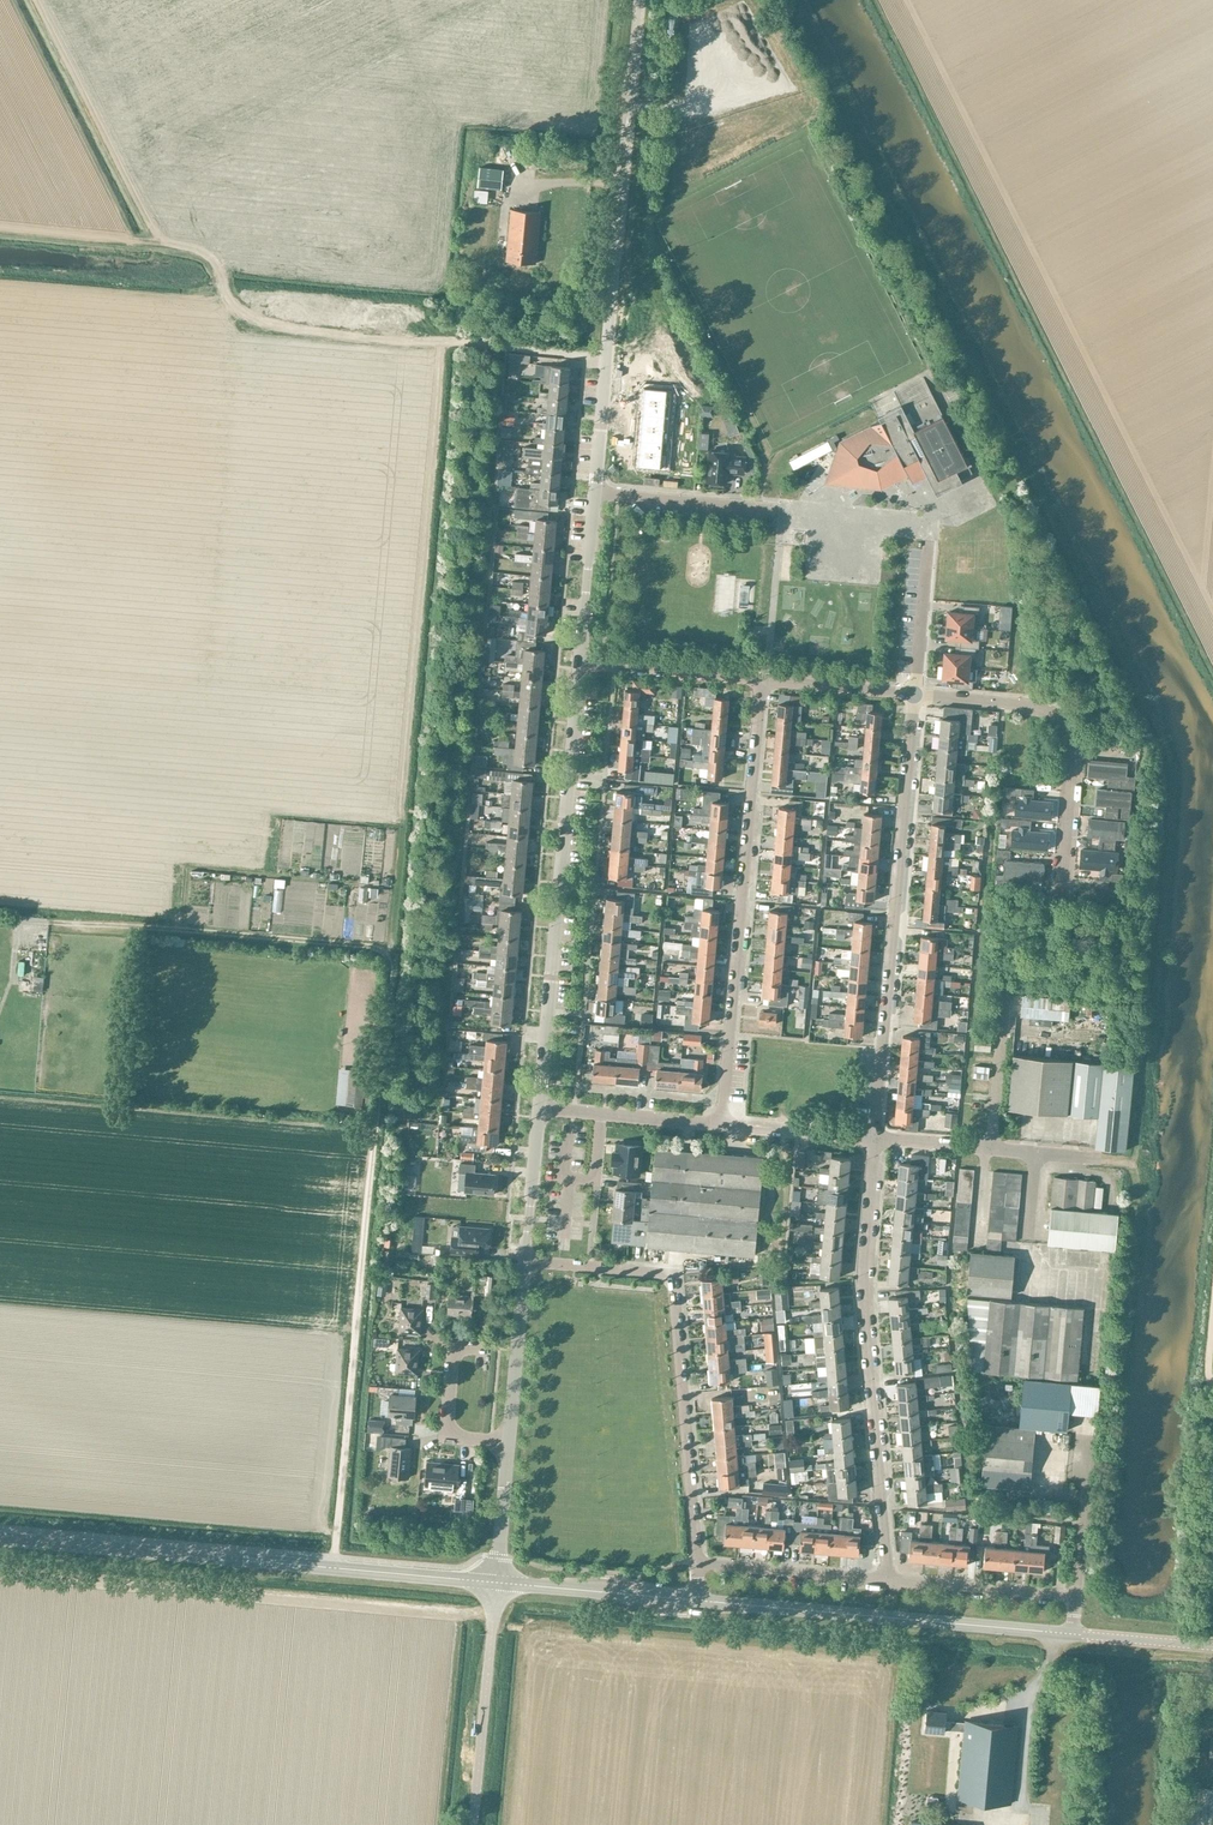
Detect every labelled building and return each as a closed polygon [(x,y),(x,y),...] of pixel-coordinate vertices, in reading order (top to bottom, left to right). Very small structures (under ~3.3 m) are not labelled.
[(480,167),(478,187),(501,189),(503,169),(480,167)] [(466,200),(480,200),(481,187),(467,187),(466,200)] [(507,260),(535,263),(540,212),(512,210),(507,260)] [(530,355),(509,353),(508,362),(529,363),(530,355)] [(550,383),(569,385),(571,367),(552,365),(545,365),(544,376),(541,376),(540,382),(550,383)] [(972,473),(965,458),(924,377),(923,377),(895,392),(895,391),(894,392),(904,411),(897,414),(897,413),(840,442),(838,448),(837,452),(825,484),(881,489),(908,475),(913,484),(913,483),(913,484),(928,477),(928,476),(927,472),(933,469),(943,488),(972,473)] [(549,398),(568,400),(569,385),(550,383),(549,392),(540,392),(539,397),(549,398)] [(644,387),(642,401),(666,403),(667,389),(644,387)] [(539,397),(539,390),(530,389),(530,397),(539,397)] [(512,395),(505,394),(503,409),(507,410),(508,399),(515,399),(516,395),(512,395)] [(538,412),(547,413),(566,415),(568,400),(549,398),(548,408),(538,407),(538,412)] [(642,401),(641,413),(665,415),(666,403),(642,401)] [(701,405),(701,413),(710,413),(711,406),(701,405)] [(566,415),(547,413),(546,423),(537,422),(536,427),(546,428),(565,430),(566,415)] [(641,413),(640,426),(664,428),(665,415),(641,413)] [(503,416),(502,425),(506,425),(514,425),(515,417),(503,416)] [(733,416),(723,420),(730,437),(740,433),(733,416)] [(502,426),(501,437),(511,437),(512,427),(502,426)] [(640,426),(639,439),(663,441),(664,428),(640,426)] [(565,430),(546,428),(545,438),(535,437),(535,442),(544,443),(564,445),(565,430)] [(700,433),(698,450),(708,451),(710,434),(700,433)] [(828,441),(790,461),(795,470),(833,449),(834,451),(837,452),(838,448),(837,447),(834,441),(839,439),(837,434),(828,439),(828,441)] [(500,455),(507,455),(513,456),(514,440),(501,439),(499,454),(500,455)] [(639,439),(638,452),(662,454),(663,441),(639,439)] [(746,440),(741,442),(750,458),(755,456),(746,440)] [(543,458),(562,460),(564,445),(544,443),(544,449),(523,447),(523,456),(533,457),(543,458)] [(707,481),(726,483),(727,472),(745,474),(746,456),(728,455),(728,452),(710,450),(707,481)] [(638,452),(637,466),(661,468),(662,454),(638,452)] [(525,472),(542,473),(561,475),(562,460),(543,458),(542,468),(525,466),(525,472)] [(749,459),(748,471),(756,472),(756,459),(749,459)] [(561,475),(542,473),(541,483),(531,482),(531,487),(560,490),(561,475)] [(516,487),(514,507),(549,510),(550,503),(558,504),(560,490),(531,487),(530,488),(516,487)] [(525,511),(525,518),(536,519),(535,533),(555,534),(556,521),(548,520),(548,513),(525,511)] [(534,540),(534,548),(553,549),(555,534),(535,533),(529,532),(517,531),(517,538),(534,540)] [(515,553),(515,559),(515,560),(552,563),(553,549),(534,548),(533,554),(515,553)] [(901,551),(901,560),(910,559),(910,551),(901,551)] [(532,568),(531,576),(551,578),(552,563),(515,560),(515,559),(513,559),(512,566),(532,568)] [(709,572),(708,610),(726,611),(727,572),(709,572)] [(530,590),(550,592),(551,578),(531,576),(530,590)] [(907,602),(907,588),(914,588),(914,578),(898,579),(899,602),(907,602)] [(512,588),(523,589),(524,582),(513,581),(512,588)] [(733,581),(733,596),(742,596),(742,581),(733,581)] [(529,604),(549,606),(550,592),(530,590),(529,604)] [(490,604),(489,614),(499,615),(499,605),(490,604)] [(510,617),(547,620),(549,606),(529,604),(528,611),(510,609),(510,617)] [(949,611),(947,625),(977,627),(979,607),(963,605),(963,613),(949,611)] [(519,631),(518,640),(536,641),(536,634),(546,634),(547,620),(510,617),(509,623),(527,624),(526,632),(519,631)] [(977,627),(947,625),(946,638),(960,639),(960,646),(976,648),(978,648),(979,640),(976,640),(977,627)] [(506,655),(506,661),(543,665),(545,650),(535,649),(536,641),(518,640),(517,640),(515,656),(506,655)] [(976,648),(960,646),(959,654),(945,652),(944,666),(968,668),(969,655),(975,656),(976,648)] [(486,650),(485,660),(494,660),(495,651),(486,650)] [(522,677),(542,679),(543,665),(506,661),(505,669),(523,670),(522,677)] [(944,666),(943,678),(957,679),(956,687),(972,689),(973,681),(974,681),(975,668),(968,668),(944,666)] [(998,677),(998,669),(990,669),(990,677),(998,677)] [(521,691),(541,693),(542,679),(522,677),(521,691)] [(624,705),(637,707),(638,699),(647,700),(647,692),(654,693),(655,683),(634,681),(633,690),(626,690),(624,705)] [(673,686),(672,696),(681,697),(682,686),(673,686)] [(695,686),(694,695),(705,696),(704,704),(706,704),(714,705),(714,714),(727,715),(729,699),(724,699),(717,698),(717,689),(717,688),(695,686)] [(520,698),(520,706),(539,707),(541,693),(521,691),(514,691),(503,690),(503,697),(513,698),(513,697),(520,698)] [(794,696),(793,704),(804,705),(805,697),(794,696)] [(867,727),(880,728),(882,712),(872,712),(872,704),(858,703),(857,718),(868,719),(867,727)] [(777,720),(791,722),(792,705),(778,704),(777,720)] [(479,716),(487,717),(487,716),(486,716),(487,713),(490,713),(491,706),(480,705),(479,716)] [(624,705),(623,721),(653,724),(654,715),(637,713),(637,707),(624,705)] [(539,707),(520,706),(519,713),(501,711),(500,718),(512,719),(518,720),(538,722),(539,707)] [(940,719),(938,734),(958,736),(958,734),(968,735),(970,735),(972,709),(945,707),(943,719),(940,719)] [(727,715),(714,714),(712,729),(726,731),(727,715)] [(487,717),(479,716),(478,730),(486,730),(487,717)] [(517,734),(537,736),(538,722),(518,720),(517,734)] [(777,720),(775,736),(807,739),(807,738),(807,732),(798,731),(798,730),(790,729),(791,722),(777,720)] [(653,730),(653,724),(623,721),(621,737),(634,739),(634,738),(644,739),(645,730),(653,730)] [(669,725),(667,742),(669,742),(670,742),(677,742),(678,727),(678,726),(669,725)] [(997,726),(990,725),(989,734),(996,735),(997,726)] [(711,745),(724,747),(726,731),(712,729),(704,729),(695,728),(693,727),(692,736),(701,736),(701,744),(703,744),(711,745)] [(867,727),(865,743),(879,744),(880,728),(867,727)] [(516,748),(536,749),(537,736),(517,734),(516,748)] [(956,749),(966,750),(968,735),(958,734),(958,736),(938,734),(937,749),(956,751),(956,749)] [(774,752),(788,753),(788,744),(806,745),(806,744),(812,745),(813,738),(807,738),(807,739),(775,736),(774,752)] [(621,737),(620,753),(641,755),(641,749),(643,749),(644,739),(634,738),(634,739),(621,737)] [(989,751),(996,751),(998,738),(990,737),(989,751)] [(821,753),(829,753),(831,740),(822,739),(821,753)] [(670,742),(669,757),(675,758),(676,758),(677,743),(677,742),(670,742)] [(865,743),(864,759),(877,760),(879,744),(865,743)] [(693,753),(692,760),(693,760),(702,761),(709,761),(723,762),(724,747),(711,745),(703,744),(702,754),(693,753)] [(494,746),(493,753),(502,754),(502,761),(507,762),(507,769),(508,769),(523,771),(524,764),(526,764),(534,764),(536,749),(516,748),(509,747),(498,746),(494,746)] [(681,758),(689,758),(690,749),(681,748),(681,758)] [(966,752),(966,750),(956,749),(956,751),(937,749),(936,764),(955,766),(955,764),(956,755),(966,756),(966,752)] [(774,752),(773,768),(803,770),(804,764),(794,764),(794,762),(787,762),(788,753),(774,752)] [(650,756),(641,755),(620,753),(618,770),(625,770),(624,779),(639,780),(641,762),(650,762),(650,756)] [(476,755),(475,766),(486,767),(487,756),(476,755)] [(833,766),(832,772),(876,776),(877,760),(864,759),(855,758),(854,767),(845,766),(845,767),(833,766)] [(702,761),(693,760),(692,760),(692,767),(709,768),(708,778),(722,779),(723,762),(709,761),(702,761)] [(1126,780),(1127,764),(1089,760),(1088,777),(1126,780)] [(955,766),(936,764),(934,780),(953,781),(954,779),(963,780),(965,765),(955,764),(955,766)] [(475,769),(474,776),(478,776),(485,777),(485,779),(505,780),(504,793),(502,792),(502,794),(531,796),(532,782),(523,781),(523,773),(524,772),(475,768),(475,769)] [(803,770),(773,768),(771,784),(792,786),(793,778),(805,779),(806,770),(803,770)] [(645,771),(644,781),(673,784),(674,774),(645,771)] [(832,772),(831,782),(833,782),(835,782),(840,781),(844,781),(846,781),(854,782),(853,790),(857,794),(863,794),(863,792),(875,793),(876,776),(832,772)] [(934,780),(933,795),(952,796),(952,794),(953,784),(974,786),(974,781),(963,780),(954,779),(953,781),(934,780)] [(1107,779),(1107,787),(1119,788),(1120,780),(1107,779)] [(825,798),(827,782),(817,781),(816,797),(825,798)] [(616,792),(615,807),(650,810),(653,810),(654,804),(642,802),(642,793),(653,794),(653,787),(624,784),(623,792),(616,792)] [(677,788),(676,798),(686,799),(687,789),(677,788)] [(1019,797),(1031,798),(1032,790),(1020,789),(1019,797)] [(1096,789),(1095,805),(1130,808),(1131,792),(1096,789)] [(692,814),(728,817),(729,803),(720,802),(721,792),(704,790),(702,808),(693,807),(693,814),(692,814)] [(472,792),(471,803),(479,804),(480,804),(482,804),(483,793),(472,792)] [(510,807),(510,809),(530,810),(531,796),(502,794),(501,806),(510,807)] [(933,795),(932,813),(950,815),(952,802),(962,803),(963,802),(963,795),(952,794),(952,796),(933,795)] [(1015,798),(1014,817),(1056,819),(1058,800),(1015,798)] [(664,811),(671,811),(672,800),(665,800),(664,811)] [(779,808),(777,822),(794,824),(802,824),(811,825),(812,819),(794,817),(795,814),(795,809),(802,810),(802,803),(802,801),(789,800),(788,809),(779,808)] [(557,813),(557,807),(535,806),(535,813),(543,813),(543,819),(560,820),(560,813),(557,813)] [(615,807),(614,821),(630,822),(631,813),(649,815),(650,810),(615,807)] [(510,809),(509,823),(528,824),(530,810),(510,809)] [(973,810),(973,818),(981,819),(982,811),(973,810)] [(1104,818),(1117,819),(1117,811),(1105,810),(1104,818)] [(728,817),(692,814),(692,819),(702,820),(702,821),(711,822),(710,830),(727,831),(728,817)] [(675,815),(674,826),(682,826),(683,815),(675,815)] [(862,830),(880,832),(881,817),(863,816),(862,830)] [(931,818),(931,824),(945,826),(953,826),(954,820),(931,818)] [(1088,818),(1087,836),(1123,839),(1124,821),(1088,818)] [(638,837),(647,838),(647,831),(637,830),(638,823),(630,822),(614,821),(612,835),(629,837),(638,837)] [(1030,829),(1031,822),(1018,821),(1017,828),(1030,829)] [(794,824),(777,822),(776,836),(793,838),(794,824)] [(509,823),(508,837),(527,838),(528,824),(509,823)] [(929,841),(961,843),(961,836),(944,834),(945,826),(931,824),(929,841)] [(836,825),(829,825),(828,834),(835,835),(836,825)] [(854,842),(854,844),(878,846),(880,832),(862,830),(854,829),(853,835),(845,834),(845,841),(854,842)] [(1054,831),(1012,829),(1010,847),(1052,849),(1054,831)] [(727,831),(710,830),(710,837),(692,836),(691,841),(691,842),(709,844),(725,845),(727,831)] [(968,833),(968,841),(976,842),(976,833),(968,833)] [(611,849),(628,851),(629,837),(612,835),(611,849)] [(775,850),(800,852),(801,846),(792,846),(793,838),(776,836),(775,850)] [(506,850),(506,851),(526,853),(527,838),(508,837),(507,843),(486,841),(486,848),(489,848),(500,849),(506,850)] [(983,846),(984,838),(976,837),(975,845),(977,845),(983,846)] [(929,841),(928,857),(942,858),(942,856),(942,850),(942,848),(960,849),(961,843),(929,841)] [(1101,849),(1114,850),(1115,842),(1102,841),(1101,849)] [(724,859),(725,845),(709,844),(708,858),(724,859)] [(860,859),(877,860),(878,846),(854,844),(854,849),(844,849),(843,855),(860,856),(860,859)] [(1119,852),(1081,848),(1079,868),(1117,871),(1119,852)] [(611,849),(610,864),(645,867),(645,865),(647,865),(648,858),(627,857),(628,851),(611,849)] [(996,857),(1009,858),(1010,850),(997,849),(996,857)] [(657,861),(658,850),(650,850),(649,860),(657,861)] [(808,853),(800,852),(775,850),(774,864),(790,866),(791,858),(809,860),(809,853),(808,853)] [(505,865),(525,867),(526,853),(506,851),(505,865)] [(843,864),(842,868),(859,870),(858,873),(875,874),(877,860),(860,859),(860,856),(849,855),(849,864),(843,864)] [(928,857),(927,872),(947,874),(947,873),(957,874),(958,866),(951,865),(951,859),(942,858),(928,857)] [(689,871),(723,874),(724,859),(708,858),(707,865),(690,864),(689,871)] [(1044,863),(1005,860),(1003,879),(1042,881),(1044,863)] [(645,867),(610,864),(609,878),(617,879),(617,886),(631,887),(632,878),(633,878),(634,872),(634,870),(645,871),(645,867)] [(789,880),(790,866),(774,864),(772,878),(789,880)] [(505,865),(504,879),(523,881),(525,867),(505,865)] [(841,869),(825,867),(824,874),(840,876),(841,869)] [(498,871),(487,870),(486,876),(486,877),(497,878),(498,871)] [(723,874),(689,871),(689,875),(697,876),(696,884),(691,883),(691,893),(713,895),(714,887),(722,888),(723,874)] [(851,872),(850,884),(857,885),(857,887),(874,888),(875,874),(858,873),(851,872)] [(925,888),(939,889),(939,888),(946,889),(947,874),(927,872),(926,880),(924,879),(922,881),(922,886),(923,888),(925,888)] [(1098,880),(1111,881),(1112,874),(1099,873),(1098,880)] [(465,875),(465,883),(476,884),(486,885),(486,883),(497,884),(497,878),(486,877),(465,875)] [(970,889),(980,890),(981,876),(971,875),(970,889)] [(497,878),(497,884),(503,885),(503,890),(500,890),(499,901),(515,902),(515,894),(522,895),(523,881),(504,879),(497,878)] [(771,893),(778,893),(778,902),(791,903),(792,895),(795,895),(796,886),(804,887),(805,881),(797,880),(789,880),(772,878),(771,893)] [(274,887),(284,887),(284,880),(275,879),(274,887)] [(476,884),(465,883),(464,898),(474,899),(476,884)] [(873,903),(874,888),(857,887),(856,896),(845,895),(844,909),(862,910),(863,902),(873,903)] [(924,904),(937,905),(939,889),(925,888),(924,904)] [(605,903),(604,913),(605,913),(633,915),(635,893),(631,893),(616,891),(616,899),(606,898),(606,903),(605,903)] [(461,920),(461,921),(466,921),(468,921),(469,910),(481,911),(482,900),(463,898),(461,914),(461,920)] [(685,922),(717,925),(718,911),(712,910),(713,899),(704,898),(703,908),(694,908),(693,917),(686,916),(685,922)] [(945,906),(958,907),(958,900),(955,900),(955,899),(946,898),(946,900),(945,906)] [(482,915),(482,923),(493,924),(493,923),(500,923),(500,924),(519,926),(521,912),(514,911),(515,902),(499,901),(498,910),(501,910),(500,917),(482,915)] [(924,904),(922,920),(927,921),(926,928),(943,930),(945,912),(955,913),(955,911),(963,912),(963,908),(958,907),(945,906),(937,905),(924,904)] [(768,926),(786,927),(787,914),(793,915),(794,906),(779,905),(778,912),(769,911),(768,926)] [(863,913),(848,912),(847,920),(855,921),(854,930),(823,927),(822,933),(854,936),(871,938),(873,923),(863,922),(863,913)] [(604,917),(603,927),(604,927),(621,929),(621,928),(622,920),(642,922),(642,916),(633,915),(605,913),(605,917),(604,917)] [(805,920),(804,928),(814,929),(815,921),(805,920)] [(700,938),(716,939),(717,925),(685,922),(685,927),(693,928),(692,937),(700,938)] [(499,924),(498,939),(518,940),(519,926),(499,924)] [(767,940),(785,942),(785,941),(803,943),(804,937),(785,935),(786,927),(768,926),(767,940)] [(601,941),(603,941),(620,943),(620,935),(639,936),(641,936),(641,929),(621,928),(621,929),(604,927),(604,931),(602,931),(601,941)] [(919,951),(953,954),(954,947),(947,947),(948,938),(945,938),(945,932),(931,930),(930,938),(921,937),(919,951)] [(852,950),(870,952),(871,938),(854,936),(852,950)] [(682,950),(715,953),(716,939),(700,938),(699,946),(691,945),(691,944),(683,943),(683,942),(664,941),(664,948),(682,949),(682,950)] [(516,955),(518,940),(498,939),(498,945),(480,943),(480,950),(490,951),(490,952),(516,955)] [(766,954),(783,956),(785,942),(767,940),(766,954)] [(601,946),(600,956),(602,956),(618,957),(618,956),(628,957),(628,949),(637,949),(637,944),(620,943),(603,941),(602,946),(601,946)] [(495,967),(515,969),(516,955),(490,952),(490,951),(480,950),(479,957),(496,958),(495,967)] [(697,966),(713,967),(715,953),(682,950),(682,955),(690,956),(698,957),(697,966)] [(834,963),(869,966),(870,952),(852,950),(852,958),(843,957),(834,956),(834,961),(833,963),(834,963)] [(919,951),(918,965),(934,967),(935,959),(953,961),(953,959),(953,954),(919,951)] [(783,956),(766,954),(764,968),(782,970),(783,956)] [(794,966),(803,967),(803,955),(794,955),(794,966)] [(600,970),(639,974),(640,967),(625,966),(625,968),(617,967),(618,962),(636,964),(636,958),(628,957),(618,956),(618,957),(602,956),(601,960),(600,960),(599,970),(600,970)] [(850,978),(867,980),(869,966),(834,963),(833,967),(851,969),(850,978)] [(917,979),(933,981),(934,967),(918,965),(917,979)] [(696,980),(712,981),(713,967),(697,966),(696,980)] [(489,973),(488,980),(494,981),(514,983),(514,977),(515,969),(495,967),(495,974),(489,973)] [(763,982),(781,984),(782,970),(764,968),(763,982)] [(599,974),(598,984),(599,984),(616,986),(616,984),(625,985),(628,985),(629,977),(639,978),(639,974),(600,970),(600,974),(599,974)] [(867,980),(850,978),(849,991),(849,992),(866,994),(867,980)] [(917,979),(916,993),(932,995),(933,985),(942,986),(942,981),(933,981),(917,979)] [(488,980),(487,987),(494,987),(493,995),(512,997),(514,983),(494,981),(488,980)] [(694,994),(711,995),(712,981),(696,980),(694,994)] [(768,1004),(787,1006),(789,985),(781,984),(763,982),(762,997),(769,997),(768,1004)] [(596,998),(598,999),(614,1000),(615,992),(636,994),(636,986),(628,985),(616,984),(616,986),(599,984),(599,989),(597,989),(596,998)] [(801,986),(800,998),(808,999),(810,986),(801,986)] [(831,991),(831,990),(823,989),(822,995),(831,996),(848,997),(848,999),(847,1007),(865,1008),(866,994),(849,992),(849,991),(840,990),(840,992),(831,991)] [(659,990),(658,1000),(670,1000),(671,990),(659,990)] [(914,1007),(951,1010),(952,1001),(931,999),(932,995),(916,993),(914,1007)] [(676,1006),(709,1009),(711,995),(694,994),(694,1001),(677,1000),(676,1006)] [(474,1008),(511,1011),(512,997),(493,995),(492,1001),(475,1000),(474,1008)] [(790,1003),(799,1004),(800,995),(790,995),(790,1003)] [(1020,1017),(1069,1021),(1071,1000),(1023,996),(1020,1017)] [(596,1003),(595,1013),(605,1014),(604,1022),(612,1022),(625,1024),(626,1015),(623,1015),(624,1001),(614,1000),(598,999),(597,1003),(596,1003)] [(709,1009),(676,1006),(676,1013),(685,1014),(684,1029),(698,1031),(699,1022),(708,1023),(709,1009)] [(828,1019),(864,1022),(865,1008),(847,1007),(847,1014),(829,1012),(828,1019)] [(914,1007),(913,1021),(919,1022),(919,1028),(935,1030),(936,1021),(936,1017),(950,1018),(951,1010),(914,1007)] [(511,1011),(474,1008),(474,1013),(491,1014),(491,1015),(490,1024),(510,1025),(511,1011)] [(640,1025),(652,1026),(653,1013),(641,1012),(640,1025)] [(759,1024),(774,1025),(775,1015),(760,1013),(759,1024)] [(957,1028),(959,1020),(951,1018),(949,1026),(957,1028)] [(864,1022),(828,1019),(828,1026),(845,1028),(845,1035),(862,1037),(864,1022)] [(603,1040),(618,1042),(620,1026),(605,1025),(603,1040)] [(474,1029),(460,1029),(460,1038),(474,1038),(474,1029)] [(620,1057),(618,1082),(637,1084),(638,1073),(647,1074),(651,1032),(639,1031),(638,1043),(637,1043),(636,1059),(620,1057)] [(653,1031),(652,1040),(661,1041),(662,1031),(653,1031)] [(468,1052),(505,1056),(507,1041),(502,1040),(503,1033),(484,1032),(483,1040),(486,1041),(485,1048),(477,1048),(477,1046),(469,1045),(468,1052)] [(901,1052),(917,1053),(934,1055),(934,1049),(928,1048),(929,1033),(918,1032),(918,1039),(902,1037),(901,1052)] [(683,1044),(700,1046),(701,1036),(684,1035),(683,1044)] [(974,1052),(990,1053),(991,1040),(975,1038),(974,1052)] [(450,1040),(449,1050),(459,1051),(460,1041),(450,1040)] [(660,1045),(650,1044),(647,1074),(656,1075),(655,1085),(679,1088),(680,1063),(661,1061),(660,1064),(658,1064),(660,1045)] [(592,1080),(618,1082),(620,1057),(610,1057),(610,1051),(596,1050),(595,1063),(594,1063),(592,1080)] [(483,1069),(504,1071),(505,1056),(468,1052),(468,1058),(484,1060),(483,1069)] [(899,1066),(916,1067),(933,1069),(933,1063),(916,1061),(917,1053),(901,1052),(899,1066)] [(1125,1152),(1127,1121),(1128,1121),(1132,1067),(1012,1056),(1007,1110),(1097,1118),(1094,1149),(1125,1152)] [(704,1059),(681,1057),(679,1088),(701,1090),(704,1059)] [(581,1063),(581,1071),(590,1072),(591,1064),(581,1063)] [(898,1080),(915,1081),(931,1083),(932,1077),(915,1075),(916,1067),(899,1066),(898,1080)] [(972,1079),(987,1081),(988,1069),(974,1067),(972,1079)] [(465,1082),(502,1086),(504,1071),(483,1069),(482,1078),(466,1076),(465,1082)] [(960,1084),(961,1075),(950,1074),(949,1083),(950,1083),(960,1084)] [(448,1086),(457,1087),(458,1079),(439,1078),(438,1090),(448,1091),(448,1086)] [(897,1094),(913,1096),(930,1097),(930,1092),(914,1090),(915,1081),(898,1080),(897,1094)] [(480,1098),(501,1100),(502,1086),(465,1082),(465,1088),(476,1089),(481,1089),(480,1098)] [(960,1084),(950,1083),(949,1091),(959,1092),(960,1086),(960,1084)] [(937,1103),(951,1103),(951,1094),(938,1093),(937,1103)] [(897,1094),(895,1108),(912,1110),(913,1096),(897,1094)] [(480,1098),(479,1113),(500,1115),(501,1100),(480,1098)] [(920,1110),(912,1110),(895,1108),(894,1123),(906,1124),(905,1130),(916,1131),(918,1117),(928,1118),(929,1111),(920,1110)] [(500,1115),(479,1113),(473,1112),(463,1112),(462,1117),(479,1118),(478,1127),(478,1128),(498,1130),(500,1115)] [(945,1112),(945,1119),(950,1120),(949,1127),(956,1128),(957,1113),(945,1112)] [(478,1128),(478,1127),(472,1127),(472,1135),(461,1134),(461,1141),(466,1141),(466,1149),(485,1152),(486,1144),(497,1145),(498,1130),(478,1128)] [(640,1147),(617,1145),(616,1153),(612,1153),(611,1164),(614,1165),(613,1173),(637,1176),(640,1147)] [(648,1222),(646,1246),(646,1247),(753,1257),(762,1158),(655,1148),(650,1199),(649,1207),(648,1222)] [(795,1167),(804,1168),(805,1153),(797,1152),(795,1167)] [(407,1157),(407,1161),(409,1164),(413,1164),(416,1162),(416,1158),(414,1155),(410,1154),(407,1157)] [(899,1165),(898,1178),(923,1180),(924,1170),(928,1171),(928,1165),(929,1158),(918,1157),(917,1163),(917,1166),(899,1165)] [(819,1175),(829,1176),(847,1177),(849,1160),(831,1158),(830,1170),(819,1169),(819,1175)] [(475,1164),(460,1163),(459,1172),(467,1172),(465,1192),(494,1194),(495,1174),(474,1172),(475,1164)] [(958,1176),(973,1178),(973,1171),(959,1169),(958,1176)] [(992,1179),(1007,1181),(1007,1174),(993,1173),(992,1179)] [(1006,1182),(1021,1184),(1022,1175),(1007,1174),(1007,1181),(1006,1182)] [(828,1190),(846,1192),(847,1177),(829,1176),(819,1175),(818,1184),(817,1189),(828,1190)] [(898,1178),(897,1192),(915,1194),(916,1185),(926,1186),(927,1180),(923,1180),(898,1178)] [(1116,1214),(1091,1212),(1093,1182),(1053,1179),(1048,1245),(1113,1251),(1116,1214)] [(632,1205),(649,1207),(650,1199),(646,1198),(646,1197),(633,1196),(634,1192),(640,1192),(641,1184),(617,1182),(616,1190),(614,1190),(613,1205),(632,1207),(632,1205)] [(1006,1182),(1006,1187),(1006,1191),(1020,1192),(1021,1184),(1006,1182)] [(957,1190),(971,1191),(972,1184),(958,1183),(957,1190)] [(844,1207),(846,1192),(828,1190),(817,1189),(816,1204),(826,1205),(844,1207)] [(1006,1191),(1005,1194),(1005,1199),(1019,1200),(1020,1192),(1006,1191)] [(895,1207),(913,1209),(914,1199),(924,1200),(935,1202),(935,1196),(915,1194),(897,1192),(895,1207)] [(956,1196),(956,1203),(970,1204),(971,1197),(956,1196)] [(989,1206),(1004,1207),(1004,1200),(990,1199),(989,1206)] [(1004,1207),(1019,1209),(1019,1200),(1005,1199),(1004,1200),(1004,1207)] [(970,1204),(956,1203),(955,1210),(969,1211),(970,1204)] [(632,1207),(613,1205),(611,1220),(613,1220),(611,1242),(646,1246),(648,1222),(631,1221),(632,1207)] [(825,1220),(843,1221),(844,1207),(826,1205),(826,1214),(815,1213),(814,1219),(825,1220)] [(1004,1207),(989,1206),(989,1213),(1003,1214),(1004,1207)] [(890,1216),(890,1220),(891,1221),(894,1222),(912,1223),(922,1224),(922,1223),(923,1216),(923,1210),(913,1209),(895,1207),(894,1214),(892,1214),(890,1216)] [(1003,1214),(1003,1215),(1018,1217),(1019,1209),(1004,1207),(1003,1214)] [(969,1211),(955,1210),(954,1217),(969,1218),(969,1211)] [(989,1213),(988,1220),(1002,1221),(1003,1215),(1003,1214),(989,1213)] [(1018,1217),(1003,1215),(1002,1221),(1002,1225),(1017,1226),(1018,1217)] [(954,1223),(968,1225),(969,1218),(954,1217),(954,1223)] [(813,1234),(823,1235),(841,1237),(843,1221),(825,1220),(824,1229),(813,1229),(813,1234)] [(1002,1228),(1002,1225),(1002,1221),(988,1220),(987,1226),(1002,1228)] [(894,1222),(892,1237),(911,1239),(920,1240),(921,1240),(921,1238),(921,1232),(922,1224),(912,1223),(894,1222)] [(798,1223),(797,1230),(812,1232),(813,1224),(798,1223)] [(1017,1233),(1017,1226),(1002,1225),(1002,1228),(1001,1232),(1017,1233)] [(489,1229),(459,1227),(458,1238),(451,1237),(449,1252),(472,1254),(473,1247),(487,1248),(489,1229)] [(953,1230),(953,1237),(967,1238),(968,1231),(953,1230)] [(1017,1233),(1001,1232),(1001,1234),(1001,1239),(1016,1241),(1017,1233)] [(1000,1241),(1001,1239),(1001,1234),(987,1233),(986,1240),(1000,1241)] [(795,1248),(822,1250),(840,1251),(841,1237),(823,1235),(822,1244),(812,1243),(812,1241),(796,1240),(795,1248)] [(891,1252),(909,1254),(910,1244),(920,1245),(920,1240),(911,1239),(892,1237),(891,1252)] [(940,1240),(939,1253),(947,1254),(949,1240),(940,1240)] [(985,1247),(1000,1248),(1000,1241),(986,1240),(985,1247)] [(966,1244),(952,1243),(951,1251),(966,1252),(966,1244)] [(805,1263),(820,1265),(838,1266),(840,1251),(822,1250),(821,1259),(810,1258),(810,1259),(805,1258),(805,1263)] [(985,1253),(971,1251),(968,1292),(1012,1296),(1015,1256),(999,1254),(985,1253)] [(889,1267),(908,1269),(909,1259),(918,1260),(919,1254),(909,1254),(891,1252),(889,1267)] [(946,1265),(947,1255),(939,1255),(938,1264),(946,1265)] [(838,1266),(820,1265),(819,1274),(809,1273),(808,1278),(819,1279),(819,1277),(837,1279),(838,1266)] [(908,1269),(889,1267),(888,1284),(906,1286),(907,1274),(917,1275),(918,1270),(908,1269)] [(919,1269),(918,1276),(932,1278),(933,1271),(919,1269)] [(787,1270),(779,1270),(779,1282),(787,1282),(787,1270)] [(478,1273),(477,1279),(488,1280),(487,1295),(492,1295),(494,1275),(478,1273)] [(701,1280),(702,1295),(722,1294),(722,1292),(721,1279),(701,1280)] [(1084,1281),(1081,1286),(1091,1294),(1095,1289),(1084,1281)] [(433,1299),(434,1284),(427,1283),(425,1298),(433,1299)] [(787,1286),(774,1287),(776,1309),(784,1308),(783,1297),(788,1296),(787,1286)] [(820,1307),(838,1306),(837,1289),(819,1290),(820,1302),(810,1303),(810,1308),(820,1307)] [(771,1290),(756,1291),(757,1299),(771,1298),(771,1297),(771,1290)] [(887,1299),(888,1312),(907,1310),(906,1300),(919,1299),(918,1290),(906,1291),(906,1292),(894,1293),(895,1298),(887,1299)] [(702,1295),(703,1310),(741,1307),(741,1300),(731,1301),(730,1292),(722,1292),(722,1294),(702,1295)] [(446,1315),(470,1317),(471,1298),(448,1296),(446,1315)] [(1084,1307),(967,1297),(968,1305),(973,1370),(1077,1378),(1084,1307)] [(838,1306),(820,1307),(820,1315),(803,1316),(804,1324),(821,1322),(840,1321),(838,1306)] [(741,1307),(703,1310),(705,1325),(725,1323),(724,1314),(742,1312),(741,1307)] [(397,1332),(419,1334),(421,1310),(399,1308),(397,1332)] [(888,1312),(890,1327),(908,1325),(908,1316),(918,1315),(918,1309),(907,1310),(888,1312)] [(784,1310),(777,1311),(777,1322),(785,1321),(784,1310)] [(765,1332),(774,1332),(773,1319),(764,1320),(765,1332)] [(811,1323),(813,1337),(822,1336),(841,1335),(840,1321),(821,1322),(811,1323)] [(725,1329),(725,1323),(705,1325),(706,1339),(744,1336),(743,1330),(732,1331),(732,1329),(725,1329)] [(919,1324),(908,1325),(890,1327),(891,1342),(910,1340),(909,1331),(919,1330),(919,1324)] [(778,1330),(779,1340),(787,1340),(786,1329),(778,1330)] [(764,1332),(765,1349),(776,1348),(775,1332),(774,1332),(765,1332),(764,1332)] [(822,1336),(813,1337),(814,1347),(813,1347),(814,1352),(824,1352),(842,1350),(841,1335),(822,1336)] [(380,1346),(380,1336),(367,1336),(367,1345),(380,1346)] [(744,1336),(706,1339),(707,1354),(727,1352),(727,1351),(735,1351),(745,1350),(744,1341),(744,1336)] [(787,1340),(779,1340),(780,1351),(791,1350),(790,1339),(787,1340)] [(891,1342),(893,1356),(911,1354),(910,1346),(921,1345),(920,1339),(910,1340),(891,1342)] [(776,1348),(765,1349),(766,1362),(777,1361),(776,1348)] [(394,1372),(415,1375),(418,1351),(396,1349),(394,1372)] [(842,1350),(824,1352),(824,1361),(815,1362),(815,1367),(825,1367),(843,1365),(842,1350)] [(727,1352),(707,1354),(708,1368),(728,1367),(735,1366),(746,1365),(746,1359),(746,1357),(728,1359),(727,1352)] [(911,1354),(893,1356),(894,1374),(913,1372),(912,1361),(922,1360),(921,1354),(911,1354)] [(780,1355),(781,1365),(791,1364),(790,1355),(780,1355)] [(935,1365),(935,1372),(952,1370),(951,1363),(935,1365)] [(728,1367),(708,1368),(709,1384),(729,1382),(729,1372),(747,1371),(746,1365),(735,1366),(728,1367)] [(843,1365),(825,1367),(825,1376),(816,1376),(816,1383),(826,1382),(845,1380),(843,1365)] [(766,1372),(767,1385),(778,1385),(777,1369),(768,1370),(768,1372),(766,1372)] [(782,1375),(783,1385),(790,1385),(789,1374),(782,1375)] [(953,1376),(939,1377),(940,1388),(954,1387),(953,1376)] [(913,1384),(895,1385),(896,1399),(921,1397),(920,1390),(940,1388),(939,1377),(917,1379),(913,1384)] [(1022,1404),(1020,1427),(1068,1431),(1070,1412),(1098,1415),(1101,1386),(1078,1384),(1024,1379),(1022,1404)] [(846,1394),(845,1380),(826,1382),(827,1391),(817,1392),(818,1397),(827,1396),(846,1394)] [(413,1397),(396,1396),(397,1388),(373,1387),(373,1393),(387,1399),(388,1399),(387,1416),(394,1416),(394,1424),(410,1426),(411,1418),(412,1418),(413,1397)] [(846,1394),(827,1396),(828,1406),(818,1407),(819,1412),(829,1412),(829,1410),(847,1408),(846,1394)] [(710,1399),(712,1414),(748,1411),(748,1406),(731,1407),(731,1397),(710,1399)] [(896,1399),(898,1414),(916,1412),(916,1403),(925,1402),(925,1397),(921,1397),(896,1399)] [(934,1410),(916,1412),(898,1414),(898,1422),(896,1422),(895,1423),(895,1428),(897,1429),(899,1429),(918,1427),(917,1418),(935,1416),(934,1410)] [(749,1418),(748,1411),(712,1414),(713,1429),(733,1427),(732,1419),(749,1418)] [(831,1439),(850,1437),(848,1420),(829,1422),(830,1434),(821,1435),(821,1440),(831,1439)] [(383,1433),(384,1421),(369,1421),(368,1432),(383,1433)] [(770,1426),(771,1435),(782,1434),(781,1425),(770,1426)] [(899,1429),(900,1444),(919,1442),(918,1432),(928,1432),(928,1426),(918,1427),(899,1429)] [(959,1436),(958,1426),(950,1427),(951,1437),(959,1436)] [(713,1429),(714,1444),(751,1440),(750,1435),(734,1436),(733,1427),(713,1429)] [(1014,1430),(985,1427),(979,1487),(1028,1492),(1033,1431),(1014,1430)] [(387,1477),(406,1479),(409,1449),(403,1448),(404,1439),(380,1436),(379,1447),(390,1448),(387,1477)] [(832,1449),(822,1450),(823,1455),(832,1454),(851,1452),(850,1437),(831,1439),(832,1449)] [(714,1444),(715,1458),(735,1457),(735,1456),(734,1448),(751,1446),(751,1440),(714,1444)] [(929,1441),(919,1442),(900,1444),(902,1459),(920,1457),(919,1448),(930,1447),(929,1441)] [(784,1467),(783,1452),(776,1453),(777,1468),(784,1467)] [(823,1463),(816,1463),(816,1469),(823,1469),(824,1469),(833,1468),(852,1467),(851,1452),(832,1454),(833,1463),(823,1464),(823,1463)] [(715,1458),(716,1473),(755,1470),(755,1463),(754,1464),(754,1462),(745,1463),(744,1455),(735,1456),(735,1457),(715,1458)] [(902,1459),(903,1473),(931,1471),(932,1471),(930,1456),(920,1457),(902,1459)] [(803,1458),(789,1459),(790,1471),(805,1470),(812,1469),(812,1463),(804,1464),(803,1458)] [(1203,1461),(1202,1483),(1212,1484),(1212,1461),(1203,1461)] [(425,1463),(423,1486),(456,1489),(454,1510),(473,1512),(474,1498),(463,1497),(464,1480),(456,1479),(457,1465),(425,1463)] [(825,1484),(853,1482),(852,1467),(833,1468),(824,1469),(825,1484)] [(755,1470),(716,1473),(718,1488),(747,1486),(747,1477),(756,1476),(755,1470)] [(791,1472),(792,1483),(799,1482),(799,1479),(808,1478),(807,1470),(791,1472)] [(932,1476),(931,1471),(903,1473),(904,1488),(923,1487),(922,1477),(932,1476)] [(853,1482),(825,1484),(826,1499),(850,1501),(849,1493),(854,1493),(853,1482)] [(761,1494),(786,1497),(786,1486),(762,1484),(761,1494)] [(940,1485),(923,1487),(904,1488),(906,1505),(925,1503),(925,1504),(941,1503),(940,1493),(941,1493),(940,1485)] [(945,1499),(946,1510),(966,1508),(965,1497),(945,1499)] [(406,1498),(405,1505),(416,1507),(416,1500),(406,1498)] [(716,1515),(714,1535),(723,1536),(722,1544),(737,1545),(740,1509),(741,1501),(741,1499),(727,1498),(726,1508),(735,1509),(734,1517),(716,1515)] [(737,1545),(751,1547),(753,1527),(744,1526),(746,1510),(740,1509),(737,1545)] [(770,1512),(769,1521),(766,1548),(781,1550),(782,1540),(790,1541),(792,1521),(792,1519),(786,1519),(784,1520),(783,1530),(776,1529),(778,1512),(777,1512),(771,1512),(770,1512)] [(828,1534),(826,1554),(841,1555),(845,1517),(839,1517),(838,1535),(828,1534)] [(845,1517),(841,1555),(856,1557),(858,1537),(851,1536),(852,1518),(846,1517),(845,1517)] [(812,1552),(826,1554),(828,1534),(829,1525),(822,1524),(823,1519),(817,1518),(816,1524),(815,1524),(812,1552)] [(753,1527),(751,1547),(766,1548),(769,1521),(764,1521),(763,1528),(753,1527)] [(812,1552),(815,1524),(792,1521),(790,1541),(798,1541),(797,1551),(812,1552)] [(1029,1533),(1025,1572),(1040,1574),(1042,1557),(1048,1558),(1049,1545),(1036,1544),(1037,1534),(1035,1534),(1036,1524),(1030,1523),(1029,1533)] [(1055,1540),(1064,1541),(1065,1524),(1056,1523),(1055,1540)] [(906,1561),(921,1562),(924,1526),(919,1525),(917,1542),(908,1541),(909,1534),(899,1533),(897,1553),(906,1554),(906,1561)] [(924,1526),(921,1562),(935,1564),(937,1544),(929,1543),(930,1526),(924,1526)] [(952,1545),(950,1565),(965,1567),(967,1547),(958,1546),(960,1529),(954,1528),(953,1539),(952,1545)] [(966,1544),(974,1545),(976,1530),(968,1529),(966,1544)] [(998,1543),(999,1533),(993,1532),(992,1549),(983,1548),(981,1568),(996,1569),(998,1549),(997,1549),(998,1543)] [(863,1533),(862,1544),(873,1545),(873,1534),(863,1533)] [(1010,1571),(1025,1572),(1029,1533),(1026,1533),(1026,1535),(1023,1535),(1022,1545),(1021,1545),(1021,1552),(1012,1551),(1010,1571)] [(937,1544),(935,1564),(950,1565),(952,1545),(953,1539),(947,1539),(947,1545),(937,1544)] [(996,1569),(1010,1571),(1012,1551),(998,1549),(996,1569)] [(945,1729),(965,1730),(965,1721),(946,1720),(947,1712),(927,1710),(925,1730),(945,1732),(945,1729)] [(959,1798),(1012,1803),(1018,1725),(966,1720),(965,1721),(965,1730),(959,1798)] [(1196,1786),(1191,1824),(1209,1824),(1212,1788),(1196,1786)] [(928,1796),(927,1804),(937,1805),(938,1797),(928,1796)]
